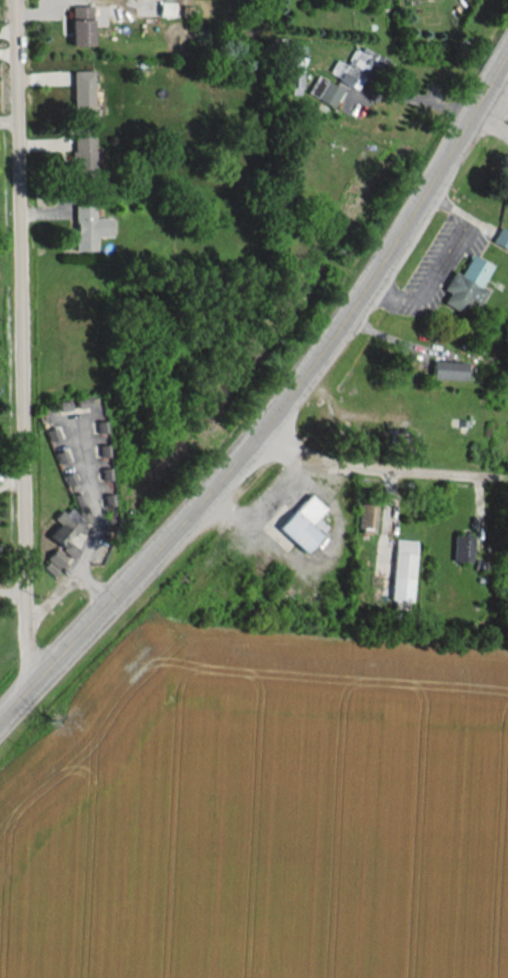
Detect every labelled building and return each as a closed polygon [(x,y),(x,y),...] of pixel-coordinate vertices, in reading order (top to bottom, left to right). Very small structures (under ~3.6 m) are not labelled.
[(69,5),(70,45),(91,44),(90,5),(69,5)] [(303,66),(304,45),(286,45),(286,66),(303,66)] [(345,64),(335,59),(327,73),(356,89),(364,73),(377,80),(388,60),(362,46),(359,52),(353,48),(345,64)] [(91,70),(71,70),(72,117),(92,116),(91,70)] [(300,72),(287,73),(287,94),(300,94),(300,72)] [(341,88),(315,76),(306,94),(333,106),(341,88)] [(94,181),(93,136),(71,136),(72,181),(94,181)] [(498,190),(507,196),(507,173),(498,190)] [(110,217),(93,217),(93,205),(73,205),(74,250),(95,250),(95,236),(110,236),(110,217)] [(507,247),(507,231),(499,226),(490,241),(506,250),(507,247)] [(478,286),(490,265),(470,254),(459,274),(452,270),(442,289),(447,292),(442,302),(460,312),(467,299),(477,305),(485,290),(478,286)] [(431,378),(464,379),(465,361),(432,361),(431,378)] [(278,527),(304,552),(326,528),(316,518),(324,508),(309,494),(278,527)] [(358,531),(375,531),(376,504),(359,504),(358,531)] [(47,537),(74,557),(79,549),(69,541),(86,519),(67,505),(55,520),(58,523),(47,537)] [(472,535),(453,535),(452,561),(471,561),(472,535)] [(391,599),(412,600),(415,540),(394,539),(391,599)] [(42,566),(53,575),(67,556),(56,548),(42,566)]
